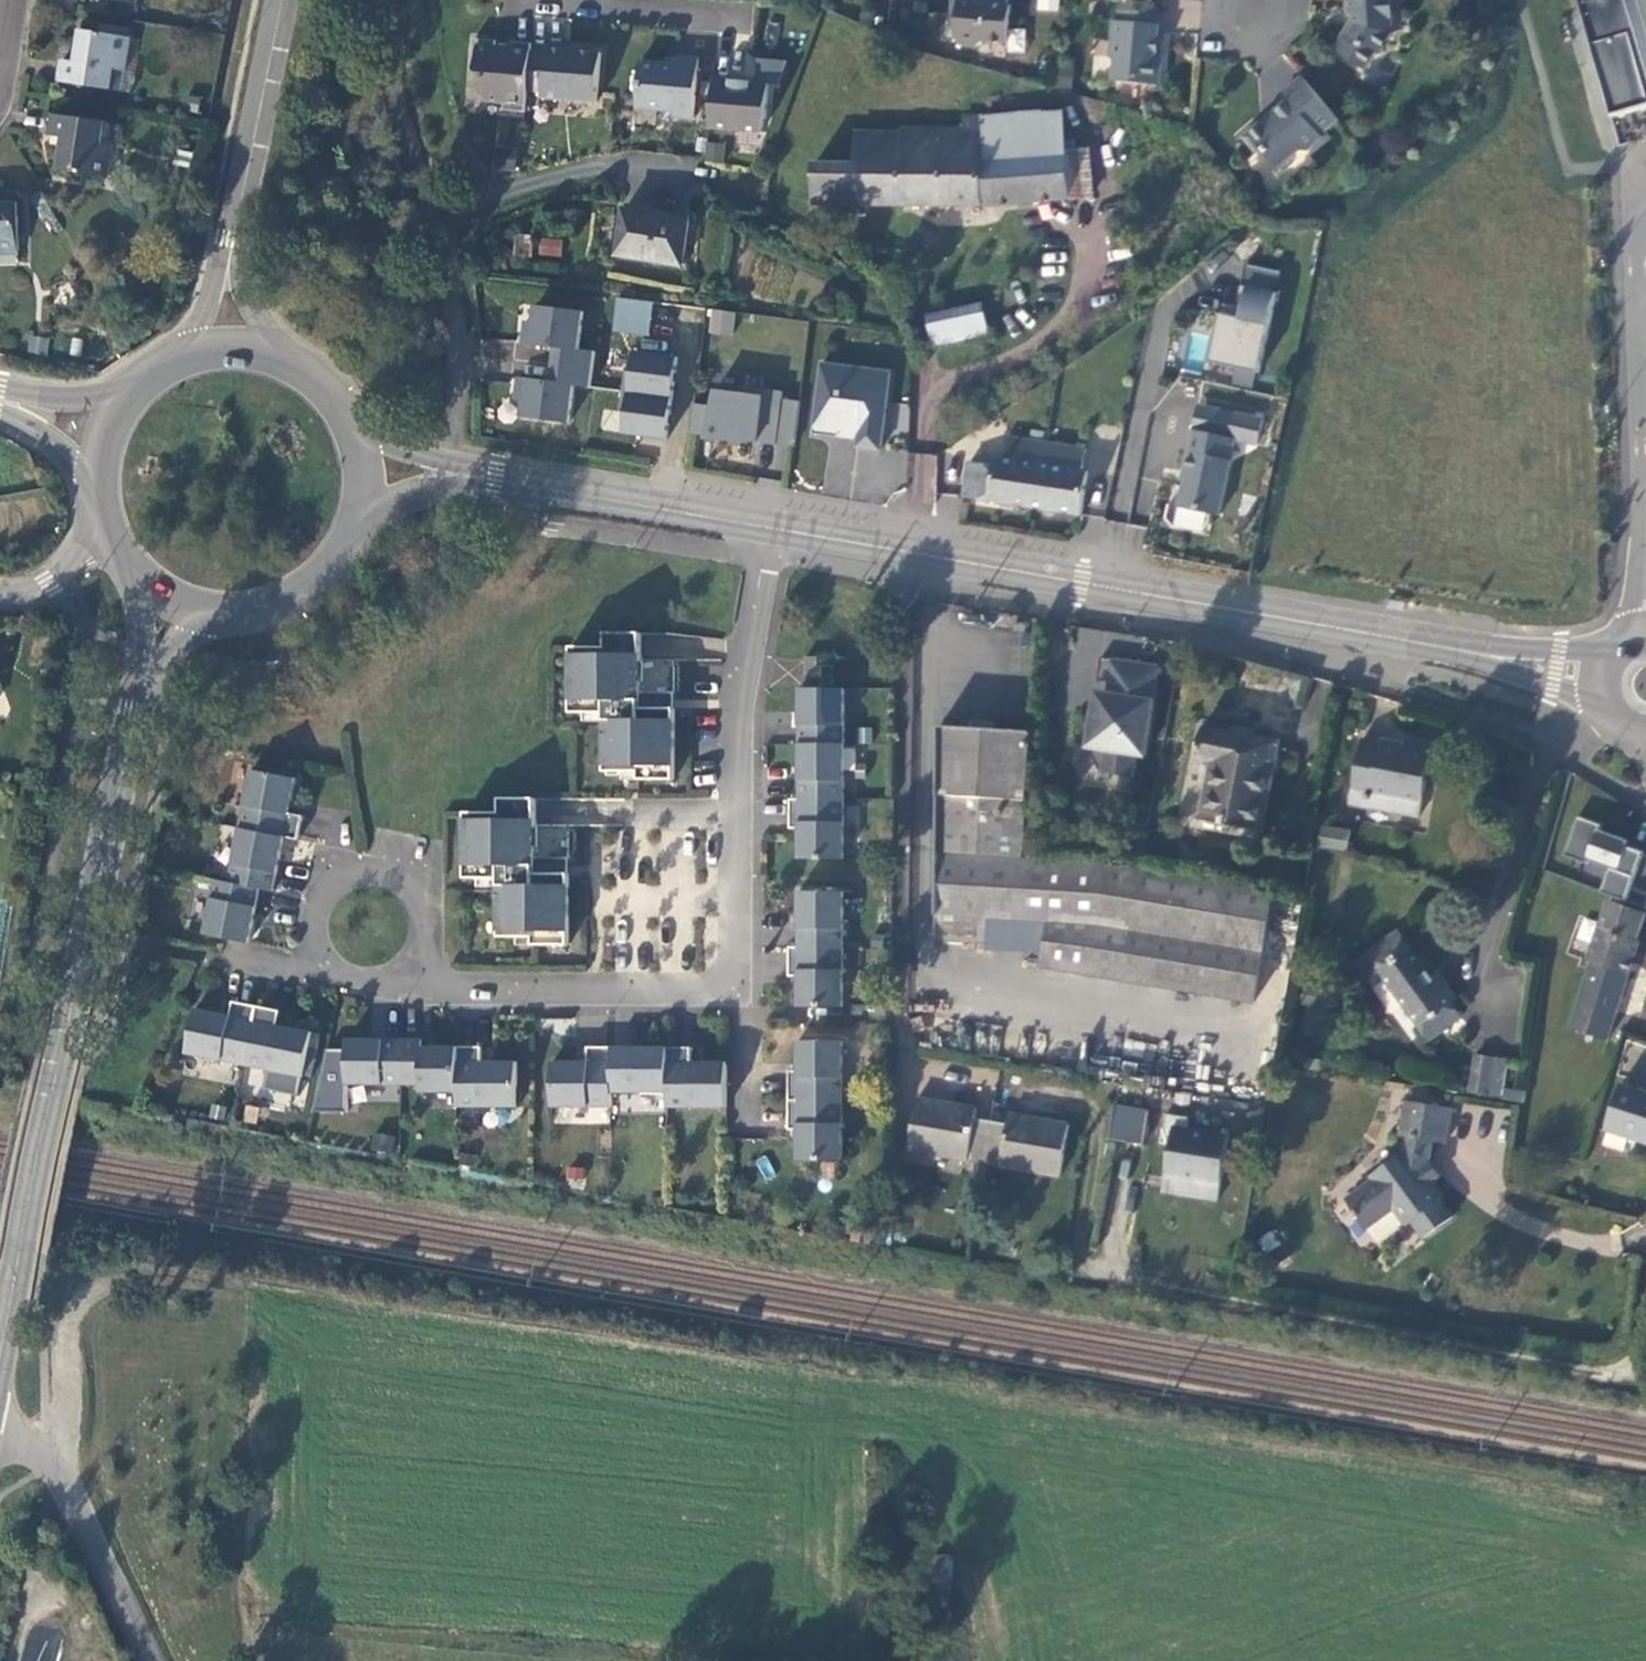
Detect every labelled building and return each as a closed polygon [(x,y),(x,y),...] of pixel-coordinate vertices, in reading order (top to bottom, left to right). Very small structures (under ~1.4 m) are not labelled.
[(958,2),(953,1),(951,20),(957,20),(955,39),(960,45),(978,46),(984,42),(1007,44),(1011,6),(1008,6),(1008,0),(958,0),(958,2)] [(1057,0),(1037,0),(1037,9),(1056,11),(1057,0)] [(1348,17),(1354,16),(1355,25),(1349,33),(1347,32),(1335,52),(1365,71),(1376,52),(1380,54),(1392,35),(1392,21),(1396,21),(1395,0),(1347,0),(1348,17)] [(1586,7),(1593,31),(1597,46),(1616,114),(1636,108),(1645,105),(1645,0),(1584,0),(1586,7)] [(1166,15),(1120,11),(1118,22),(1114,22),(1110,57),(1115,63),(1113,82),(1160,86),(1163,56),(1157,55),(1159,38),(1164,39),(1166,15)] [(124,72),(129,38),(79,30),(73,63),(61,61),(58,82),(113,90),(115,71),(124,72)] [(531,52),(532,44),(513,43),(512,49),(496,48),(496,41),(475,39),(473,59),(477,60),(476,71),(483,79),(482,95),(487,101),(505,103),(505,111),(526,113),(528,91),(531,52)] [(601,54),(547,49),(546,54),(543,92),(542,98),(597,103),(601,54)] [(546,54),(531,52),(528,91),(543,92),(546,54)] [(637,109),(675,112),(674,118),(694,119),(700,59),(679,57),(679,65),(641,62),(637,109)] [(760,61),(757,83),(769,84),(779,85),(787,64),(760,61)] [(1346,130),(1302,78),(1283,93),(1289,100),(1274,113),(1275,115),(1267,122),(1264,119),(1243,137),(1256,154),(1263,153),(1277,170),(1299,152),(1307,152),(1322,139),(1327,145),(1346,130)] [(757,83),(714,79),(710,129),(761,133),(766,118),(769,84),(757,83)] [(981,156),(1063,154),(1061,110),(979,113),(981,156)] [(898,205),(1066,197),(1063,154),(981,156),(979,113),(960,112),(960,133),(904,132),(898,205)] [(57,172),(106,179),(112,145),(105,144),(107,124),(53,116),(49,135),(61,137),(57,172)] [(789,205),(898,205),(904,132),(854,132),(852,165),(790,165),(789,205)] [(706,140),(703,157),(722,161),(725,143),(706,140)] [(1063,154),(1066,197),(1092,194),(1089,151),(1063,154)] [(18,202),(0,202),(0,253),(19,252),(18,202)] [(690,221),(626,211),(619,256),(683,264),(690,221)] [(538,237),(537,255),(561,256),(562,238),(538,237)] [(1259,369),(1276,289),(1242,282),(1237,304),(1242,305),(1240,314),(1220,310),(1210,359),(1259,369)] [(651,339),(655,305),(620,301),(615,334),(651,339)] [(928,316),(940,363),(994,350),(984,304),(928,316)] [(707,333),(732,335),(735,311),(709,308),(707,333)] [(558,351),(556,367),(595,372),(597,355),(580,353),(585,315),(538,309),(536,326),(528,324),(525,347),(558,351)] [(628,375),(623,414),(628,415),(625,436),(669,442),(680,360),(636,354),(633,376),(628,375)] [(576,389),(592,391),(595,372),(556,367),(554,385),(521,381),(518,403),(526,404),(524,421),(571,426),(576,389)] [(815,437),(839,440),(844,434),(860,436),(859,450),(883,453),(892,376),(824,367),(815,437)] [(714,410),(696,407),(692,436),(778,447),(784,402),(785,395),(744,390),(743,396),(717,393),(714,410)] [(1257,440),(1262,415),(1197,401),(1183,468),(1186,468),(1178,504),(1219,512),(1235,435),(1257,440)] [(778,447),(796,450),(802,404),(784,402),(778,447)] [(1085,443),(1006,432),(1002,454),(994,452),(993,460),(968,457),(964,492),(1081,509),(1087,466),(1082,465),(1085,443)] [(844,434),(839,440),(859,443),(860,436),(844,434)] [(574,647),(572,713),(607,714),(606,773),(640,773),(640,781),(660,781),(660,773),(675,774),(676,710),(652,710),(653,701),(642,701),(642,694),(644,634),(608,634),(608,648),(574,647)] [(1114,683),(1113,695),(1104,694),(1101,716),(1094,715),(1089,747),(1091,747),(1090,750),(1100,771),(1103,771),(1103,773),(1133,778),(1137,754),(1146,756),(1160,667),(1102,658),(1099,681),(1114,683)] [(820,660),(808,660),(807,680),(820,680),(820,660)] [(801,691),(800,746),(846,747),(846,692),(801,691)] [(676,710),(677,694),(642,694),(642,701),(653,701),(652,710),(676,710)] [(945,727),(940,853),(1027,855),(1031,730),(945,727)] [(1205,728),(1199,759),(1212,762),(1201,820),(1267,833),(1283,742),(1205,728)] [(1366,800),(1364,813),(1421,823),(1433,758),(1416,755),(1410,759),(1406,753),(1407,748),(1383,744),(1382,749),(1363,745),(1354,798),(1366,800)] [(800,802),(845,802),(846,747),(800,746),(800,802)] [(285,835),(299,839),(304,814),(290,812),(297,777),(252,768),(240,826),(285,835)] [(467,812),(466,878),(500,879),(499,937),(534,937),(533,945),(553,946),(553,938),(569,938),(570,874),(546,874),(546,865),(536,865),(536,858),(536,798),(501,798),(501,812),(467,812)] [(845,862),(845,802),(800,802),(791,802),(791,831),(799,831),(799,861),(845,862)] [(1632,843),(1634,837),(1603,827),(1605,821),(1581,813),(1567,852),(1591,861),(1593,857),(1614,865),(1606,889),(1645,903),(1645,848),(1632,843)] [(285,835),(240,826),(229,881),(260,887),(273,889),(285,835)] [(1352,839),(1322,833),(1318,853),(1348,858),(1352,839)] [(1044,970),(1255,1006),(1272,891),(1060,857),(1027,855),(940,853),(937,937),(987,941),(988,918),(1049,924),(1044,970)] [(570,874),(570,858),(536,858),(536,865),(546,865),(546,874),(570,874)] [(229,881),(216,877),(205,931),(249,941),(260,887),(229,881)] [(798,894),(798,950),(843,950),(844,895),(798,894)] [(1597,960),(1574,1028),(1609,1039),(1639,942),(1636,940),(1644,914),(1613,900),(1591,958),(1597,960)] [(1546,947),(1548,939),(1549,933),(1530,929),(1529,943),(1546,947)] [(1401,932),(1377,953),(1387,966),(1379,974),(1431,1042),(1461,1020),(1449,1006),(1431,981),(1436,977),(1401,932)] [(1546,947),(1546,954),(1564,956),(1567,944),(1548,939),(1546,947)] [(798,950),(789,949),(789,979),(797,979),(797,1009),(842,1009),(843,950),(798,950)] [(1387,966),(1377,953),(1367,960),(1379,974),(1387,966)] [(1440,975),(1436,977),(1431,981),(1449,1006),(1458,998),(1440,975)] [(195,1006),(185,1051),(244,1063),(256,1005),(232,999),(229,1013),(195,1006)] [(311,1031),(277,1024),(280,1009),(256,1005),(244,1063),(302,1075),(311,1031)] [(346,1038),(345,1083),(401,1084),(401,1039),(346,1038)] [(419,1091),(456,1092),(456,1046),(421,1046),(421,1039),(401,1039),(401,1084),(419,1084),(419,1091)] [(788,1073),(787,1103),(841,1103),(842,1044),(796,1044),(796,1074),(788,1073)] [(480,1061),(480,1046),(456,1046),(456,1092),(455,1106),(515,1107),(516,1062),(480,1061)] [(551,1062),(550,1107),(610,1108),(610,1094),(611,1048),(587,1048),(586,1062),(551,1062)] [(610,1094),(665,1094),(666,1049),(611,1048),(610,1094)] [(690,1049),(666,1049),(665,1094),(665,1109),(725,1109),(725,1064),(690,1064),(690,1049)] [(1471,1086),(1488,1090),(1494,1057),(1476,1054),(1471,1086)] [(1494,1057),(1488,1090),(1505,1093),(1510,1060),(1494,1057)] [(1625,1086),(1609,1131),(1645,1142),(1645,1093),(1625,1086)] [(910,1150),(1061,1176),(1071,1126),(1011,1115),(1010,1124),(976,1118),(978,1109),(919,1100),(910,1150)] [(1443,1202),(1432,1186),(1418,1168),(1430,1161),(1432,1141),(1447,1144),(1453,1108),(1407,1100),(1401,1138),(1409,1139),(1407,1154),(1373,1176),(1375,1183),(1351,1200),(1371,1227),(1395,1209),(1407,1226),(1413,1222),(1425,1238),(1449,1222),(1436,1207),(1443,1202)] [(841,1103),(787,1103),(787,1132),(795,1132),(795,1162),(840,1163),(841,1103)] [(1148,1112),(1113,1107),(1111,1123),(1146,1129),(1148,1112)] [(1190,1120),(1167,1116),(1162,1145),(1172,1147),(1167,1176),(1196,1182),(1193,1199),(1219,1203),(1230,1139),(1188,1132),(1190,1120)] [(1418,1168),(1432,1186),(1442,1176),(1430,1161),(1418,1168)] [(565,1182),(583,1184),(585,1168),(566,1166),(565,1182)] [(1454,1218),(1443,1202),(1436,1207),(1449,1222),(1454,1218)]
